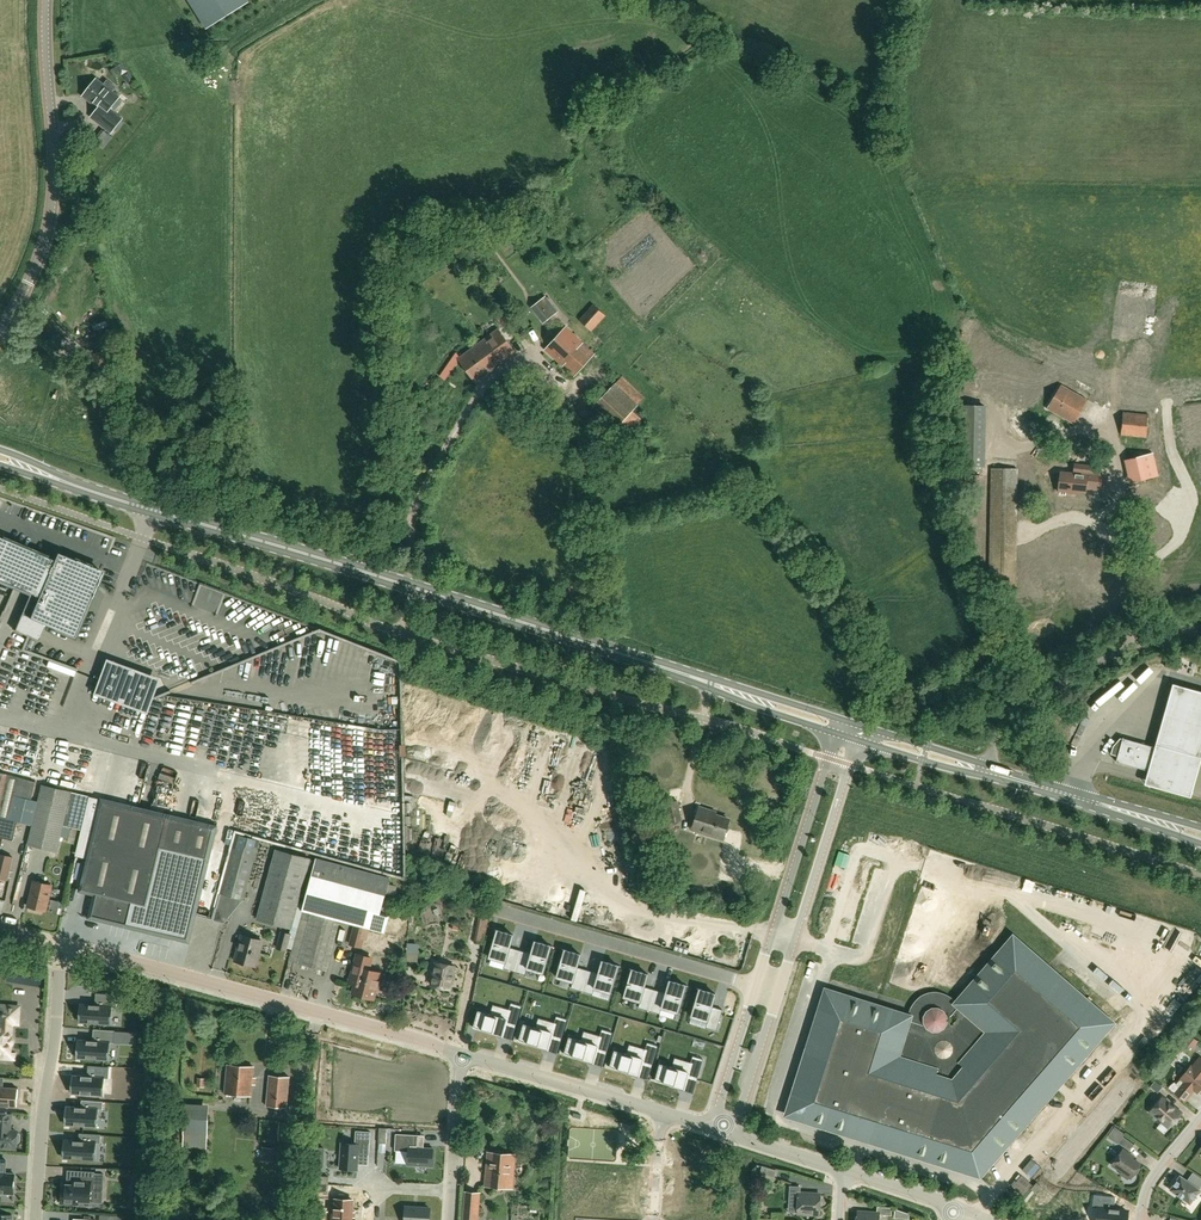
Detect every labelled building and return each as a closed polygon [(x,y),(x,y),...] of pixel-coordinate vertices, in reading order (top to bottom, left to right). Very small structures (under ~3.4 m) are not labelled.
[(206,28),(248,2),(247,0),(188,0),(206,28)] [(123,62),(116,67),(121,75),(122,74),(130,86),(135,82),(123,62)] [(119,97),(110,90),(114,86),(105,79),(101,83),(96,79),(83,95),(99,108),(91,117),(111,132),(122,119),(109,109),(119,97)] [(434,229),(439,241),(452,235),(447,223),(434,229)] [(484,236),(468,244),(472,251),(487,243),(484,236)] [(545,295),(540,299),(531,307),(543,323),(557,311),(545,295)] [(593,304),(579,319),(591,331),(605,315),(593,304)] [(503,318),(498,321),(502,328),(507,324),(503,318)] [(457,359),(474,383),(516,352),(499,328),(457,359)] [(573,376),(594,354),(565,328),(545,349),(573,376)] [(113,350),(92,354),(94,369),(115,366),(113,350)] [(524,381),(522,383),(519,384),(529,402),(545,393),(533,370),(522,375),(524,381)] [(644,397),(622,376),(615,383),(614,383),(591,407),(614,429),(638,404),(644,397)] [(1088,399),(1061,384),(1047,408),(1073,424),(1088,399)] [(562,392),(545,395),(549,414),(566,410),(562,392)] [(959,466),(984,466),(984,406),(960,406),(959,466)] [(1121,434),(1145,437),(1148,414),(1123,411),(1121,434)] [(573,442),(583,434),(576,424),(566,432),(573,442)] [(1123,458),(1129,482),(1159,475),(1153,451),(1123,458)] [(1085,487),(1100,488),(1101,474),(1099,474),(1099,467),(1073,465),(1072,474),(1060,474),(1059,493),(1060,493),(1060,495),(1066,495),(1066,493),(1071,493),(1071,490),(1085,491),(1085,487)] [(991,539),(1003,539),(1002,528),(1008,528),(1007,495),(999,495),(999,473),(982,473),(983,496),(991,496),(991,528),(991,539)] [(102,571),(57,552),(53,560),(0,537),(0,580),(30,593),(14,630),(39,641),(45,625),(74,637),(102,571)] [(1175,687),(1147,786),(1193,799),(1200,770),(1200,695),(1175,687)] [(1157,748),(1155,747),(1122,738),(1120,738),(1113,746),(1110,754),(1117,756),(1116,762),(1150,771),(1157,748)] [(36,781),(0,773),(0,839),(13,842),(17,822),(9,820),(15,795),(31,799),(36,781)] [(62,828),(63,825),(81,830),(89,797),(42,785),(28,844),(57,850),(60,837),(62,828)] [(87,859),(79,891),(93,895),(88,918),(129,928),(134,904),(148,907),(162,850),(163,850),(171,815),(101,798),(101,799),(87,859)] [(665,803),(669,822),(681,819),(677,800),(665,803)] [(699,807),(695,821),(692,829),(723,839),(729,820),(708,813),(709,810),(699,807)] [(134,904),(129,928),(189,942),(217,826),(171,815),(163,850),(162,850),(148,907),(134,904)] [(60,837),(68,838),(70,829),(62,828),(60,837)] [(236,835),(220,893),(243,899),(259,841),(236,835)] [(257,919),(291,928),(310,859),(276,850),(257,919)] [(7,879),(12,857),(0,854),(0,878),(7,879)] [(380,913),(389,878),(317,858),(302,911),(310,914),(297,963),(326,971),(340,922),(354,925),(369,929),(385,934),(390,916),(380,913)] [(28,906),(45,911),(52,885),(34,881),(28,906)] [(480,942),(486,917),(481,916),(475,941),(480,942)] [(369,929),(354,925),(349,945),(361,948),(364,939),(366,940),(369,929)] [(685,942),(686,928),(660,926),(659,939),(685,942)] [(520,950),(510,946),(513,934),(497,929),(489,957),(505,962),(504,967),(514,970),(520,950)] [(285,951),(290,933),(281,931),(276,948),(285,951)] [(1029,1028),(1008,1011),(965,1061),(1030,1118),(1115,1019),(1017,934),(967,992),(984,1007),(1005,982),(1009,985),(1023,969),(1027,972),(1024,976),(1073,1019),(1076,1015),(1080,1019),(1031,1075),(1034,1078),(1031,1082),(1000,1055),(1003,1051),(1006,1054),(1029,1028)] [(262,941),(242,935),(235,960),(255,966),(262,941)] [(520,950),(514,970),(525,973),(527,968),(543,973),(551,945),(535,940),(531,953),(520,950)] [(406,942),(406,952),(417,953),(418,942),(406,942)] [(582,990),(588,969),(577,966),(581,954),(565,949),(556,977),(573,981),(571,987),(582,990)] [(373,998),(377,986),(378,986),(381,973),(368,970),(372,957),(357,953),(350,979),(356,980),(353,993),(373,998)] [(588,969),(582,990),(592,993),(594,988),(610,992),(618,965),(602,960),(599,972),(588,969)] [(436,963),(432,985),(450,988),(451,982),(453,981),(454,976),(453,973),(454,966),(436,963)] [(655,989),(644,986),(648,974),(632,969),(624,996),(640,1001),(638,1007),(649,1010),(655,989)] [(666,992),(655,989),(649,1010),(660,1013),(661,1007),(677,1012),(686,985),(669,980),(666,992)] [(722,1009),(712,1006),(715,993),(699,989),(691,1016),(707,1021),(706,1026),(716,1029),(722,1009)] [(787,1115),(922,1156),(948,1073),(897,1058),(909,1016),(826,991),(787,1115)] [(82,1005),(81,1021),(109,1023),(110,1007),(116,1007),(117,995),(95,994),(95,1005),(82,1005)] [(1034,995),(1031,999),(1036,1004),(1039,1000),(1034,995)] [(1031,999),(1028,1002),(1033,1007),(1036,1004),(1031,999)] [(487,1000),(483,1010),(489,1012),(493,1003),(487,1000)] [(1039,1000),(1036,1004),(1042,1008),(1045,1005),(1039,1000)] [(1028,1002),(1025,1006),(1030,1011),(1033,1007),(1028,1002)] [(479,1011),(474,1027),(488,1031),(501,1035),(505,1024),(515,1027),(521,1006),(511,1003),(509,1009),(509,1010),(506,1019),(491,1014),(490,1014),(479,1011)] [(1036,1004),(1033,1007),(1039,1012),(1042,1008),(1036,1004)] [(0,1053),(0,1057),(0,1059),(15,1060),(15,1053),(9,1053),(11,1023),(17,1023),(18,1007),(3,1006),(2,1022),(4,1022),(4,1027),(0,1027),(0,1053)] [(1025,1006),(1022,1009),(1027,1014),(1030,1011),(1025,1006)] [(1033,1007),(1030,1011),(1036,1015),(1039,1012),(1033,1007)] [(1022,1009),(1019,1013),(1024,1018),(1027,1014),(1022,1009)] [(1030,1011),(1027,1014),(1033,1019),(1036,1015),(1030,1011)] [(1052,1012),(1049,1015),(1055,1020),(1058,1016),(1052,1012)] [(1027,1014),(1024,1018),(1030,1022),(1033,1019),(1027,1014)] [(1049,1015),(1046,1019),(1052,1023),(1055,1020),(1049,1015)] [(524,1024),(519,1040),(534,1044),(547,1048),(550,1037),(561,1040),(567,1019),(556,1016),(554,1023),(552,1032),(536,1028),(535,1027),(524,1024)] [(1058,1016),(1055,1020),(1060,1024),(1063,1021),(1058,1016)] [(1046,1019),(1043,1022),(1049,1027),(1052,1023),(1046,1019)] [(1055,1020),(1052,1023),(1057,1028),(1060,1024),(1055,1020)] [(1043,1022),(1040,1026),(1046,1030),(1049,1027),(1043,1022)] [(1052,1023),(1049,1027),(1054,1031),(1057,1028),(1052,1023)] [(1040,1026),(1037,1029),(1043,1034),(1046,1030),(1040,1026)] [(1049,1027),(1046,1030),(1051,1035),(1054,1031),(1049,1027)] [(79,1040),(78,1057),(107,1059),(108,1042),(114,1043),(115,1031),(93,1029),(92,1041),(79,1040)] [(569,1037),(565,1053),(579,1057),(592,1061),(596,1050),(606,1053),(612,1033),(602,1030),(600,1036),(600,1037),(597,1045),(581,1041),(569,1037)] [(1046,1030),(1043,1034),(1048,1038),(1051,1035),(1046,1030)] [(1034,1033),(1029,1038),(1033,1041),(1037,1036),(1034,1033)] [(1189,1034),(1182,1044),(1191,1051),(1199,1041),(1189,1034)] [(1037,1036),(1033,1041),(1035,1043),(1036,1045),(1041,1039),(1037,1036)] [(1029,1038),(1026,1042),(1030,1045),(1032,1047),(1035,1043),(1033,1041),(1029,1038)] [(1041,1039),(1036,1045),(1040,1048),(1045,1042),(1041,1039)] [(1026,1042),(1022,1047),(1025,1050),(1030,1045),(1026,1042)] [(615,1051),(610,1067),(624,1071),(638,1075),(641,1063),(652,1066),(658,1046),(647,1043),(645,1049),(645,1050),(642,1059),(627,1054),(626,1054),(615,1051)] [(1035,1043),(1032,1047),(1033,1048),(1037,1051),(1040,1048),(1036,1045),(1035,1043)] [(1030,1045),(1025,1050),(1029,1053),(1033,1048),(1032,1047),(1030,1045)] [(1033,1048),(1029,1053),(1032,1057),(1037,1051),(1033,1048)] [(671,1065),(675,1056),(669,1054),(665,1063),(671,1065)] [(660,1064),(656,1080),(670,1084),(683,1088),(686,1077),(697,1080),(703,1059),(693,1056),(691,1062),(690,1063),(688,1072),(672,1067),(660,1064)] [(1168,1088),(1175,1093),(1184,1101),(1194,1089),(1198,1092),(1200,1088),(1200,1058),(1200,1057),(1192,1067),(1190,1066),(1181,1078),(1176,1083),(1174,1082),(1171,1083),(1169,1086),(1168,1088)] [(74,1076),(73,1093),(101,1095),(102,1078),(108,1078),(109,1066),(87,1065),(86,1077),(74,1076)] [(225,1093),(251,1095),(253,1067),(227,1065),(225,1093)] [(267,1104),(286,1106),(289,1077),(270,1075),(267,1104)] [(18,1088),(3,1087),(3,1078),(0,1078),(0,1106),(16,1107),(18,1088)] [(1155,1080),(1150,1086),(1155,1091),(1161,1085),(1155,1080)] [(1162,1098),(1151,1111),(1169,1126),(1172,1123),(1175,1123),(1178,1119),(1178,1116),(1180,1113),(1162,1098)] [(68,1107),(67,1124),(95,1126),(96,1109),(103,1110),(103,1102),(81,1100),(81,1108),(68,1107)] [(185,1103),(183,1134),(182,1147),(206,1148),(207,1135),(209,1105),(185,1103)] [(945,1158),(970,1166),(972,1160),(981,1163),(987,1155),(992,1160),(1010,1140),(994,1126),(992,1129),(986,1123),(988,1121),(977,1111),(971,1118),(967,1119),(958,1116),(953,1131),(956,1132),(954,1140),(951,1139),(945,1158)] [(9,1131),(10,1114),(0,1113),(0,1147),(16,1148),(16,1143),(18,1143),(20,1142),(20,1135),(19,1133),(17,1133),(17,1132),(9,1131)] [(1124,1134),(1114,1127),(1108,1136),(1118,1143),(1124,1134)] [(387,1128),(380,1128),(379,1142),(387,1143),(387,1128)] [(358,1169),(358,1164),(359,1152),(369,1153),(370,1131),(356,1130),(355,1144),(341,1143),(340,1168),(358,1169)] [(66,1141),(65,1157),(93,1159),(94,1142),(100,1143),(101,1135),(79,1134),(79,1141),(66,1141)] [(396,1134),(395,1150),(396,1151),(395,1163),(407,1164),(407,1165),(432,1166),(433,1148),(424,1148),(417,1147),(417,1135),(396,1134)] [(1134,1144),(1122,1136),(1118,1143),(1129,1151),(1134,1144)] [(275,1148),(262,1147),(261,1160),(274,1161),(275,1148)] [(1130,1154),(1123,1149),(1112,1165),(1131,1178),(1133,1175),(1136,1174),(1139,1170),(1138,1167),(1140,1164),(1129,1156),(1130,1154)] [(485,1185),(512,1187),(515,1155),(488,1153),(485,1185)] [(13,1194),(14,1174),(5,1173),(6,1160),(0,1160),(0,1193),(13,1194)] [(762,1165),(760,1173),(774,1177),(776,1170),(762,1165)] [(75,1171),(74,1171),(73,1185),(66,1184),(66,1189),(62,1189),(61,1204),(78,1204),(78,1201),(92,1202),(93,1188),(103,1189),(104,1174),(75,1172),(75,1171)] [(140,1182),(141,1172),(134,1171),(133,1181),(140,1182)] [(314,1176),(314,1183),(328,1184),(329,1176),(314,1176)] [(1191,1184),(1186,1180),(1180,1176),(1170,1190),(1190,1204),(1200,1190),(1199,1189),(1198,1189),(1200,1187),(1193,1182),(1191,1184)] [(1041,1186),(1036,1182),(1031,1189),(1035,1193),(1041,1186)] [(820,1195),(800,1194),(800,1187),(790,1186),(789,1203),(798,1204),(798,1212),(819,1213),(820,1206),(822,1204),(822,1200),(820,1198),(820,1195)] [(479,1193),(465,1191),(463,1219),(477,1219),(479,1193)] [(1093,1207),(1098,1208),(1097,1219),(1126,1219),(1127,1211),(1114,1209),(1116,1197),(1094,1195),(1093,1207)] [(1057,1196),(1049,1209),(1056,1214),(1064,1201),(1057,1196)] [(333,1209),(332,1219),(351,1219),(352,1200),(335,1199),(334,1209),(333,1209)] [(533,1216),(517,1217),(516,1204),(511,1204),(512,1219),(533,1219),(533,1216)] [(406,1206),(405,1219),(429,1219),(430,1208),(406,1206)] [(882,1207),(882,1214),(892,1215),(892,1207),(882,1207)]
